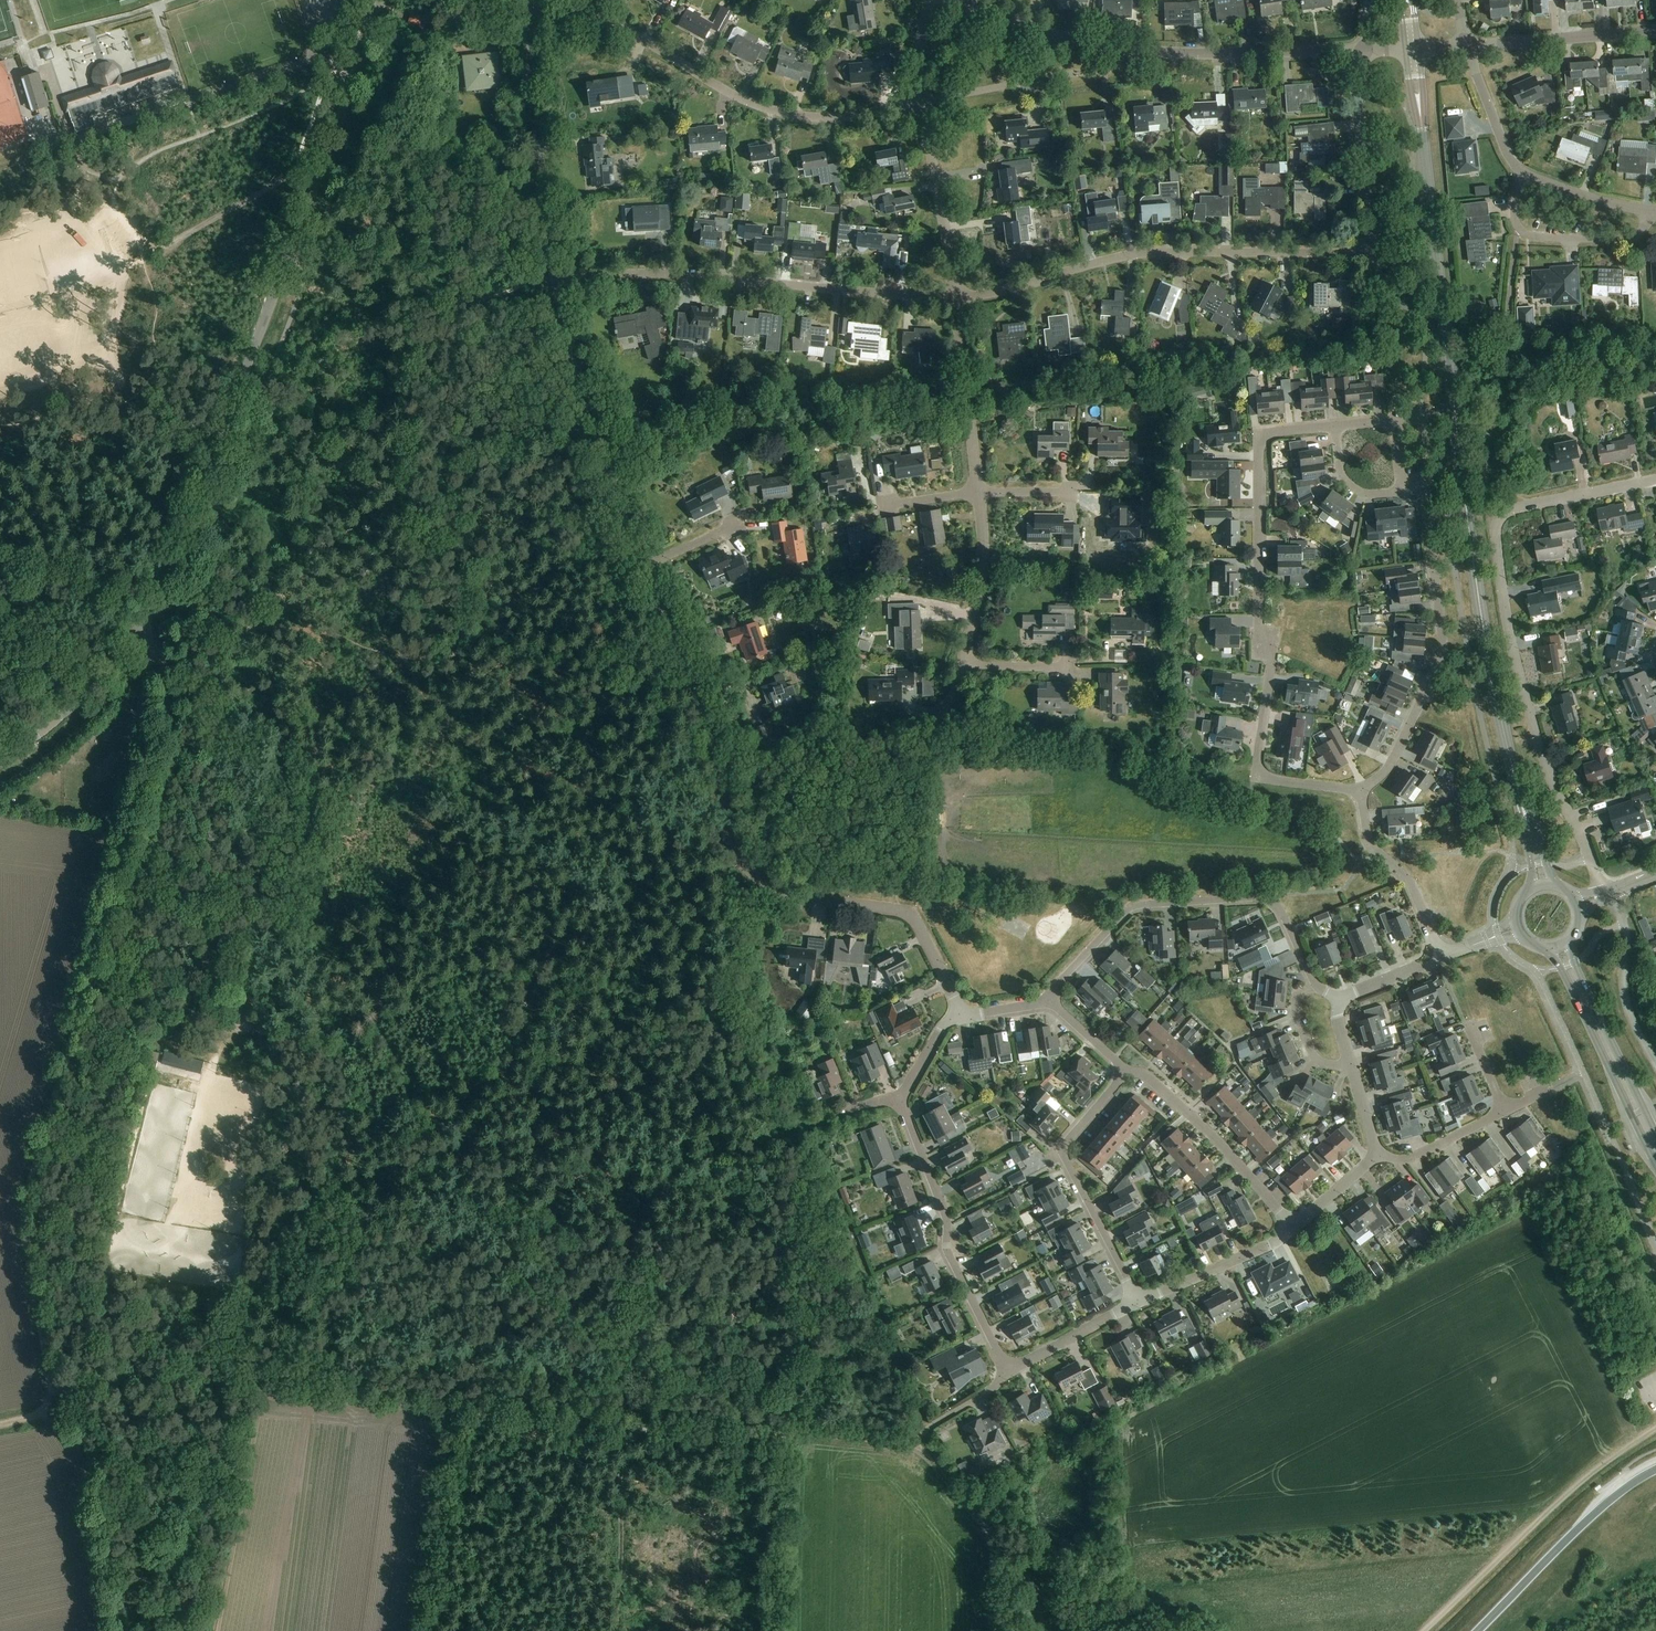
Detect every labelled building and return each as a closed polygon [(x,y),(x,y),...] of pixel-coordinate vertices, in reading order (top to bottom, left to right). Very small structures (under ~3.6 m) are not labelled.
[(847,17),(849,32),(859,30),(859,31),(875,29),(871,0),(851,0),(851,2),(854,2),(856,16),(847,17)] [(1058,10),(1081,10),(1081,0),(1058,0),(1058,10)] [(1138,11),(1138,0),(1131,0),(1131,1),(1103,1),(1103,18),(1131,19),(1131,11),(1138,11)] [(1238,11),(1244,10),(1243,0),(1225,0),(1214,2),(1218,24),(1240,21),(1238,11)] [(1261,17),(1284,14),(1282,4),(1288,3),(1288,0),(1259,0),(1261,17)] [(1302,10),(1331,6),(1330,0),(1301,0),(1302,10)] [(1491,2),(1492,19),(1493,19),(1493,20),(1494,22),(1496,23),(1498,23),(1500,23),(1501,21),(1502,20),(1501,18),(1511,17),(1511,12),(1510,6),(1522,5),(1522,0),(1509,0),(1509,1),(1491,2)] [(1536,15),(1550,14),(1549,1),(1556,0),(1535,0),(1536,15)] [(1581,11),(1580,0),(1567,0),(1568,12),(1581,11)] [(1581,11),(1595,10),(1594,0),(1580,0),(1581,11)] [(1609,9),(1622,8),(1621,0),(1608,0),(1609,9)] [(1198,2),(1177,5),(1177,10),(1164,11),(1165,27),(1194,26),(1193,15),(1200,14),(1198,2)] [(722,6),(715,19),(725,25),(735,8),(729,5),(727,9),(722,6)] [(428,13),(415,9),(410,23),(423,27),(428,13)] [(712,25),(687,11),(679,26),(704,40),(712,25)] [(728,42),(734,45),(731,52),(741,57),(740,58),(754,65),(757,58),(763,61),(769,51),(762,47),(757,44),(759,39),(747,33),(748,32),(738,28),(734,29),(728,42)] [(859,44),(852,51),(858,56),(864,49),(859,44)] [(793,51),(782,48),(779,60),(775,73),(799,81),(800,77),(808,79),(813,66),(804,63),(804,65),(794,62),(796,53),(792,52),(793,51)] [(52,49),(42,53),(46,62),(55,59),(52,49)] [(469,90),(500,86),(497,55),(465,58),(469,90)] [(886,72),(885,59),(864,61),(864,64),(850,65),(850,67),(846,67),(844,69),(844,74),(847,75),(851,75),(852,83),(879,81),(879,73),(886,72)] [(1642,81),(1642,86),(1642,92),(1650,92),(1649,71),(1642,72),(1641,59),(1628,60),(1629,82),(1642,81)] [(1629,82),(1628,60),(1614,61),(1615,74),(1607,75),(1608,88),(1609,95),(1618,94),(1617,83),(1629,82)] [(92,78),(95,87),(63,98),(67,113),(69,112),(73,123),(73,124),(73,123),(76,133),(96,126),(93,117),(143,100),(181,88),(178,79),(175,80),(174,77),(177,76),(173,62),(122,79),(120,75),(118,69),(113,64),(106,62),(98,65),(93,70),(92,78)] [(1608,88),(1607,75),(1599,75),(1599,62),(1585,63),(1586,78),(1587,78),(1599,89),(1608,88)] [(1581,79),(1586,78),(1585,63),(1571,64),(1572,72),(1565,73),(1567,91),(1574,91),(1574,89),(1582,88),(1581,79)] [(23,78),(23,80),(33,112),(50,107),(40,73),(23,78)] [(1537,105),(1556,104),(1554,84),(1544,85),(1545,86),(1540,88),(1536,78),(1512,88),(1513,90),(1513,92),(1514,96),(1516,97),(1520,106),(1535,100),(1537,105)] [(606,80),(586,83),(589,105),(610,102),(610,103),(620,101),(620,97),(634,95),(633,88),(619,90),(617,81),(607,83),(606,80)] [(646,85),(638,86),(640,97),(647,96),(646,85)] [(1299,95),(1286,96),(1287,113),(1300,112),(1300,104),(1318,103),(1318,108),(1328,106),(1327,89),(1312,90),(1312,85),(1298,86),(1299,95)] [(1247,92),(1247,90),(1233,91),(1235,110),(1266,108),(1264,91),(1247,92)] [(1645,100),(1645,108),(1655,107),(1655,99),(1645,100)] [(1192,114),(1186,119),(1194,126),(1205,126),(1218,125),(1218,122),(1224,122),(1223,107),(1216,107),(1216,103),(1191,104),(1192,114)] [(1154,116),(1153,107),(1133,109),(1134,115),(1136,134),(1149,132),(1148,127),(1160,126),(1161,131),(1168,130),(1167,115),(1154,116)] [(1105,120),(1105,112),(1081,114),(1082,130),(1103,128),(1104,143),(1115,142),(1113,119),(1105,120)] [(1619,112),(1604,113),(1604,121),(1616,120),(1619,112)] [(1646,112),(1647,122),(1651,121),(1655,121),(1654,112),(1646,112)] [(1028,125),(1027,118),(1017,119),(1017,121),(1005,123),(1007,143),(1021,142),(1022,149),(1049,147),(1048,130),(1032,132),(1026,133),(1026,125),(1028,125)] [(1462,118),(1446,120),(1448,139),(1454,139),(1455,144),(1465,143),(1465,137),(1462,118)] [(1320,161),(1320,158),(1335,158),(1334,146),(1329,147),(1327,135),(1326,124),(1307,126),(1293,128),(1295,140),(1308,138),(1309,144),(1302,144),(1302,154),(1300,154),(1301,163),(1310,163),(1309,161),(1320,161)] [(688,145),(690,145),(690,153),(720,151),(719,145),(726,145),(725,133),(718,133),(717,126),(704,127),(704,128),(686,130),(688,145)] [(1231,134),(1223,135),(1223,144),(1231,144),(1231,134)] [(1559,149),(1557,154),(1585,164),(1589,153),(1595,155),(1602,158),(1608,142),(1601,139),(1599,144),(1575,135),(1572,142),(1563,139),(1560,146),(1559,146),(1559,148),(1559,149)] [(613,159),(604,160),(602,145),(605,145),(605,142),(613,141),(612,137),(590,139),(591,146),(583,147),(584,159),(586,159),(588,178),(592,178),(593,187),(615,185),(613,159)] [(1066,141),(1054,142),(1055,151),(1066,150),(1066,141)] [(1465,143),(1455,144),(1458,173),(1460,173),(1460,175),(1467,174),(1467,172),(1470,172),(1469,169),(1479,168),(1476,141),(1465,143)] [(759,147),(759,144),(749,145),(752,162),(769,160),(771,175),(781,174),(779,158),(773,159),(771,145),(759,147)] [(1619,157),(1618,173),(1647,175),(1647,164),(1655,164),(1655,163),(1655,146),(1648,145),(1648,150),(1620,148),(1619,157)] [(896,161),(895,149),(875,151),(876,166),(891,164),(893,178),(894,183),(909,180),(905,160),(896,161)] [(825,154),(802,158),(804,170),(812,169),(813,177),(819,176),(821,185),(827,184),(841,182),(838,164),(827,166),(825,154)] [(1030,160),(1011,163),(1002,164),(1003,171),(999,172),(1002,189),(998,190),(999,203),(1018,200),(1015,175),(1032,173),(1030,160)] [(1287,165),(1288,173),(1297,173),(1297,164),(1287,165)] [(1169,166),(1171,183),(1179,182),(1178,166),(1169,166)] [(1233,188),(1233,168),(1222,168),(1222,188),(1233,188)] [(732,176),(724,177),(726,188),(733,187),(732,176)] [(1085,176),(1073,178),(1075,191),(1087,189),(1085,176)] [(1278,189),(1259,189),(1259,179),(1243,179),(1243,200),(1246,200),(1246,217),(1260,217),(1260,205),(1272,205),(1272,210),(1278,210),(1278,205),(1278,189)] [(1142,200),(1140,206),(1142,225),(1153,224),(1152,219),(1170,218),(1170,212),(1181,211),(1179,183),(1160,184),(1161,196),(1145,198),(1142,200)] [(1308,195),(1308,183),(1295,183),(1295,188),(1295,213),(1311,214),(1311,208),(1315,208),(1315,219),(1316,219),(1325,219),(1325,198),(1316,197),(1316,195),(1308,195)] [(884,198),(885,203),(887,215),(897,213),(897,212),(904,211),(905,214),(915,212),(914,209),(915,209),(912,197),(895,200),(894,196),(886,197),(885,190),(866,194),(863,194),(864,202),(873,200),(884,198)] [(786,191),(773,193),(774,200),(787,198),(786,191)] [(1119,192),(1117,198),(1119,208),(1129,207),(1127,196),(1125,191),(1119,192)] [(1107,229),(1106,222),(1116,220),(1115,212),(1113,201),(1098,203),(1096,193),(1085,195),(1088,219),(1087,220),(1088,231),(1107,229)] [(737,194),(736,204),(750,205),(750,195),(737,194)] [(720,206),(732,208),(733,199),(721,197),(720,206)] [(1229,197),(1222,197),(1219,197),(1201,197),(1201,205),(1196,205),(1193,222),(1204,222),(1205,217),(1228,217),(1229,197)] [(1488,202),(1462,205),(1464,218),(1468,218),(1471,241),(1467,241),(1468,252),(1469,263),(1488,261),(1486,250),(1485,240),(1489,239),(1489,234),(1492,233),(1489,205),(1488,202)] [(668,207),(625,209),(627,232),(670,230),(668,207)] [(1026,233),(1020,234),(1019,227),(1032,226),(1031,214),(1017,216),(1017,222),(1004,224),(1007,245),(1021,244),(1021,243),(1027,243),(1026,233)] [(695,237),(701,237),(701,247),(721,248),(722,231),(727,232),(728,220),(715,218),(715,222),(696,220),(695,237)] [(789,230),(787,243),(794,244),(792,257),(814,259),(814,258),(825,260),(827,245),(816,244),(816,239),(800,237),(801,231),(801,232),(802,225),(796,224),(790,223),(790,224),(789,230)] [(853,238),(857,243),(856,247),(857,247),(857,248),(857,249),(858,250),(858,251),(859,251),(860,252),(861,252),(862,252),(863,252),(864,252),(865,252),(866,251),(866,250),(867,249),(867,248),(885,250),(883,267),(894,269),(898,236),(878,234),(878,228),(839,224),(838,239),(849,241),(853,238)] [(745,226),(744,243),(755,243),(754,252),(754,254),(765,255),(766,253),(772,253),(773,246),(783,247),(784,235),(785,228),(780,228),(779,227),(774,227),(773,234),(773,239),(762,238),(762,227),(745,226)] [(1541,295),(1542,295),(1554,294),(1554,300),(1567,299),(1568,304),(1579,303),(1577,268),(1561,269),(1561,274),(1556,274),(1530,276),(1534,276),(1535,291),(1535,292),(1536,293),(1537,294),(1538,295),(1539,295),(1540,295),(1541,295)] [(1608,287),(1623,287),(1623,295),(1629,295),(1630,307),(1639,306),(1638,278),(1624,277),(1624,270),(1599,269),(1598,286),(1594,286),(1593,297),(1608,298),(1608,287)] [(1280,293),(1264,284),(1260,293),(1261,293),(1253,307),(1267,314),(1266,316),(1278,322),(1282,314),(1272,308),(1280,293)] [(1329,291),(1329,284),(1314,284),(1314,295),(1310,295),(1310,309),(1329,309),(1329,308),(1341,308),(1341,314),(1351,314),(1351,295),(1342,294),(1342,290),(1343,290),(1343,289),(1336,289),(1336,291),(1329,291)] [(1161,285),(1156,298),(1150,313),(1168,321),(1179,292),(1161,285)] [(1212,285),(1200,307),(1215,315),(1212,320),(1224,327),(1221,332),(1236,340),(1244,323),(1245,321),(1231,314),(1234,309),(1222,303),(1227,293),(1212,285)] [(1122,331),(1129,332),(1130,319),(1123,318),(1125,291),(1115,291),(1114,301),(1102,300),(1101,316),(1116,317),(1115,328),(1122,329),(1122,331)] [(1178,305),(1181,324),(1191,323),(1187,295),(1182,294),(1178,305)] [(1288,297),(1289,312),(1297,311),(1295,297),(1288,297)] [(1490,301),(1491,308),(1498,306),(1497,299),(1490,301)] [(661,328),(667,326),(663,305),(660,306),(646,309),(646,312),(614,319),(618,338),(647,333),(650,345),(648,346),(644,347),(648,360),(666,355),(658,329),(661,328)] [(690,307),(690,314),(690,315),(678,314),(675,339),(698,341),(698,344),(702,344),(702,342),(708,342),(708,337),(709,327),(717,328),(719,309),(715,309),(710,308),(701,308),(696,307),(691,307),(690,307)] [(1518,308),(1517,308),(1517,309),(1519,333),(1520,333),(1521,342),(1536,341),(1536,332),(1534,307),(1518,308)] [(767,335),(766,351),(780,353),(781,341),(782,329),(784,317),(773,316),(773,315),(760,314),(760,317),(760,320),(755,319),(746,318),(747,312),(740,311),(734,311),(733,327),(737,327),(736,336),(746,338),(746,336),(754,337),(754,334),(767,335)] [(1051,330),(1046,331),(1048,351),(1059,350),(1060,356),(1072,355),(1072,354),(1087,352),(1085,339),(1069,341),(1067,317),(1050,319),(1051,330)] [(799,338),(793,338),(794,352),(808,352),(809,347),(809,345),(825,347),(827,329),(811,328),(812,320),(803,319),(801,338),(799,338)] [(848,320),(840,319),(839,335),(847,336),(848,320)] [(882,326),(850,323),(849,333),(853,333),(852,341),(851,340),(850,344),(852,344),(852,348),(863,349),(862,358),(889,361),(890,352),(886,352),(887,339),(881,338),(882,326)] [(1026,343),(1024,324),(1006,326),(1007,334),(998,335),(1001,359),(1018,357),(1016,344),(1026,343)] [(903,346),(913,347),(913,352),(919,352),(921,364),(930,363),(930,365),(932,365),(931,347),(935,347),(936,330),(915,329),(915,333),(903,332),(903,346)] [(679,343),(679,352),(693,353),(693,344),(679,343)] [(824,358),(823,363),(834,364),(836,348),(825,347),(825,349),(824,354),(824,358)] [(1296,362),(1289,363),(1290,371),(1297,370),(1296,362)] [(1364,383),(1357,384),(1359,406),(1372,404),(1371,392),(1378,391),(1376,375),(1364,376),(1364,383)] [(1271,414),(1269,392),(1261,393),(1261,388),(1258,385),(1257,377),(1248,378),(1248,385),(1250,404),(1248,404),(1249,414),(1258,414),(1258,415),(1271,414)] [(1359,406),(1357,384),(1348,384),(1348,378),(1337,379),(1338,395),(1344,395),(1346,407),(1359,406)] [(1313,388),(1315,410),(1328,409),(1327,396),(1334,396),(1332,379),(1321,380),(1322,387),(1313,388)] [(1282,391),(1269,392),(1271,414),(1284,413),(1283,400),(1293,399),(1291,380),(1281,381),(1282,391)] [(1315,410),(1313,388),(1305,389),(1305,382),(1293,383),(1294,399),(1301,399),(1302,411),(1315,410)] [(1004,383),(990,385),(991,393),(1004,391),(1005,390),(1004,383)] [(1207,394),(1204,383),(1183,389),(1186,400),(1207,394)] [(1573,398),(1563,400),(1566,419),(1577,417),(1573,398)] [(1067,409),(1067,418),(1076,418),(1076,409),(1067,409)] [(1225,413),(1226,425),(1225,424),(1216,425),(1216,426),(1206,427),(1208,444),(1209,444),(1209,447),(1223,446),(1223,444),(1239,442),(1237,424),(1236,412),(1225,413)] [(862,422),(855,423),(856,432),(863,431),(862,422)] [(1128,460),(1128,443),(1122,443),(1122,433),(1108,433),(1108,429),(1089,429),(1089,444),(1098,444),(1098,456),(1115,456),(1115,460),(1128,460)] [(874,431),(870,438),(877,441),(880,435),(874,431)] [(1068,451),(1069,432),(1053,432),(1053,437),(1037,437),(1037,460),(1053,460),(1053,451),(1068,451)] [(1630,455),(1637,453),(1633,436),(1626,437),(1626,441),(1599,446),(1602,464),(1630,458),(1630,455)] [(1186,461),(1202,461),(1202,450),(1200,450),(1200,441),(1187,440),(1187,451),(1185,451),(1186,461)] [(1289,443),(1292,460),(1299,459),(1301,467),(1323,464),(1321,450),(1305,452),(1303,441),(1289,443)] [(1581,458),(1577,441),(1556,445),(1557,452),(1549,454),(1553,474),(1575,469),(1573,460),(1581,458)] [(926,475),(923,454),(901,458),(900,455),(883,458),(885,472),(895,470),(897,479),(926,475)] [(742,461),(744,471),(752,470),(750,460),(742,461)] [(830,473),(821,474),(822,484),(827,483),(829,497),(838,495),(838,491),(846,489),(847,498),(843,498),(844,503),(860,501),(858,487),(855,487),(851,460),(837,463),(839,476),(831,477),(830,473)] [(1239,499),(1239,471),(1233,471),(1233,462),(1208,462),(1208,476),(1218,476),(1218,499),(1239,499)] [(733,464),(723,470),(726,476),(736,471),(733,464)] [(1323,464),(1301,467),(1303,481),(1299,481),(1300,487),(1318,485),(1317,479),(1325,477),(1323,464)] [(761,481),(761,476),(748,478),(751,494),(762,492),(764,500),(792,495),(789,477),(761,481)] [(701,497),(686,504),(691,514),(694,520),(707,514),(717,509),(713,501),(727,494),(721,482),(719,477),(696,488),(701,497)] [(1325,523),(1330,516),(1343,499),(1332,491),(1324,502),(1318,498),(1314,504),(1320,507),(1320,508),(1323,510),(1318,518),(1325,523)] [(1300,507),(1314,499),(1311,493),(1297,500),(1300,507)] [(1278,500),(1281,507),(1290,503),(1286,496),(1278,500)] [(1103,527),(1103,539),(1115,539),(1115,541),(1116,542),(1119,542),(1121,541),(1121,539),(1133,539),(1133,542),(1145,542),(1145,528),(1140,528),(1140,498),(1124,498),(1112,498),(1112,514),(1112,518),(1106,518),(1106,527),(1103,527)] [(1343,499),(1330,516),(1341,523),(1349,529),(1347,537),(1354,538),(1357,523),(1350,522),(1345,518),(1353,507),(1343,499)] [(1624,505),(1598,510),(1599,514),(1602,532),(1624,527),(1625,532),(1638,529),(1635,515),(1627,516),(1626,514),(1624,505)] [(1401,536),(1401,538),(1417,536),(1415,519),(1405,521),(1404,514),(1403,507),(1389,509),(1390,514),(1391,530),(1392,537),(1401,536)] [(946,544),(941,514),(940,509),(919,513),(925,548),(946,544)] [(1384,540),(1384,538),(1392,537),(1391,530),(1390,514),(1389,509),(1375,511),(1375,514),(1376,524),(1366,525),(1368,542),(1384,540)] [(1205,526),(1222,526),(1222,546),(1239,546),(1239,522),(1231,522),(1231,512),(1205,512),(1205,526)] [(1027,525),(1027,543),(1049,543),(1049,533),(1062,534),(1062,547),(1072,547),(1072,544),(1072,525),(1072,522),(1063,522),(1063,516),(1035,515),(1035,525),(1027,525)] [(902,531),(900,516),(880,519),(882,534),(902,531)] [(787,564),(807,561),(802,530),(787,532),(786,522),(772,524),(775,543),(783,542),(787,564)] [(1562,540),(1577,537),(1574,523),(1550,527),(1553,538),(1535,542),(1539,561),(1550,559),(1550,560),(1566,557),(1562,540)] [(863,532),(862,526),(847,529),(850,553),(861,551),(862,557),(878,555),(874,531),(863,532)] [(1278,548),(1278,561),(1300,561),(1300,553),(1307,553),(1307,541),(1293,541),(1293,548),(1278,548)] [(1339,547),(1344,555),(1352,550),(1347,542),(1339,547)] [(727,563),(722,551),(699,561),(707,580),(727,572),(732,583),(748,576),(740,558),(727,563)] [(1645,551),(1633,553),(1635,563),(1647,560),(1645,551)] [(1300,561),(1278,561),(1278,575),(1293,575),(1293,588),(1311,588),(1311,575),(1308,575),(1308,570),(1300,570),(1300,561)] [(1234,574),(1234,566),(1215,566),(1215,582),(1220,582),(1220,596),(1238,596),(1238,582),(1239,582),(1239,574),(1234,574)] [(1387,584),(1389,583),(1390,592),(1398,591),(1418,588),(1416,574),(1402,576),(1401,568),(1385,571),(1386,579),(1387,584)] [(832,577),(829,580),(834,585),(840,580),(837,576),(835,574),(832,577)] [(1582,590),(1579,574),(1543,582),(1545,591),(1539,593),(1539,594),(1528,596),(1530,605),(1528,605),(1531,617),(1551,613),(1552,614),(1562,612),(1558,593),(1567,591),(1567,592),(1575,590),(1575,591),(1582,590)] [(1075,579),(1066,579),(1066,587),(1075,587),(1075,579)] [(1649,584),(1651,591),(1643,593),(1645,602),(1648,602),(1650,611),(1655,609),(1655,582),(1649,584)] [(1418,588),(1398,591),(1399,599),(1391,600),(1392,605),(1389,606),(1390,613),(1407,611),(1406,604),(1420,602),(1418,588)] [(918,604),(888,605),(888,613),(892,613),(892,619),(891,619),(891,627),(895,627),(896,650),(903,649),(920,649),(919,618),(918,618),(918,604)] [(1074,605),(1058,605),(1049,605),(1049,616),(1042,616),(1042,621),(1036,621),(1035,616),(1024,616),(1024,629),(1033,629),(1033,640),(1056,641),(1056,636),(1065,636),(1065,625),(1074,625),(1074,605)] [(1148,609),(1132,609),(1132,619),(1111,619),(1111,639),(1133,639),(1133,644),(1144,644),(1144,636),(1154,637),(1154,615),(1148,615),(1148,609)] [(1620,635),(1641,640),(1644,626),(1634,623),(1636,614),(1618,610),(1615,622),(1622,623),(1620,635)] [(1394,629),(1393,638),(1396,638),(1404,639),(1424,641),(1425,627),(1411,626),(1411,619),(1395,618),(1395,624),(1397,625),(1397,630),(1394,629)] [(1231,619),(1210,619),(1210,632),(1215,632),(1215,648),(1239,648),(1239,628),(1231,628),(1231,619)] [(766,652),(756,623),(736,629),(737,630),(728,633),(732,645),(741,642),(747,661),(757,658),(764,661),(778,657),(776,652),(777,650),(774,648),(774,649),(766,652)] [(1580,638),(1585,637),(1584,630),(1579,631),(1578,630),(1565,633),(1567,641),(1580,639),(1580,638)] [(1638,655),(1641,640),(1620,635),(1617,647),(1610,646),(1607,658),(1625,662),(1627,652),(1638,655)] [(1557,650),(1561,649),(1559,636),(1544,638),(1546,646),(1539,648),(1544,674),(1561,670),(1557,650)] [(1392,651),(1391,659),(1399,661),(1408,662),(1408,653),(1422,654),(1424,641),(1404,639),(1396,638),(1396,639),(1395,647),(1395,652),(1392,651)] [(1115,657),(1124,660),(1126,650),(1117,647),(1115,657)] [(1363,651),(1363,653),(1364,654),(1372,656),(1372,648),(1364,647),(1364,649),(1363,651)] [(1359,664),(1356,670),(1363,673),(1366,667),(1359,664)] [(1375,682),(1380,684),(1380,683),(1406,695),(1411,682),(1399,676),(1401,671),(1388,665),(1384,676),(1381,674),(1375,682)] [(913,685),(913,671),(898,671),(898,681),(869,681),(869,701),(901,701),(901,685),(913,685)] [(1624,681),(1632,700),(1654,690),(1645,671),(1624,681)] [(1231,675),(1213,672),(1212,685),(1224,687),(1222,701),(1231,702),(1232,700),(1247,702),(1249,685),(1230,682),(1231,675)] [(794,695),(791,686),(787,688),(782,674),(770,678),(772,684),(763,687),(766,696),(767,695),(769,704),(773,703),(774,707),(783,704),(782,700),(794,695)] [(933,674),(922,675),(922,684),(934,683),(933,674)] [(1099,674),(1100,683),(1101,683),(1101,711),(1110,711),(1110,714),(1124,714),(1124,693),(1128,693),(1128,680),(1123,680),(1123,674),(1099,674)] [(1319,683),(1302,681),(1301,687),(1288,685),(1286,702),(1308,705),(1309,694),(1317,695),(1319,683)] [(1380,683),(1380,684),(1375,696),(1372,695),(1370,701),(1385,707),(1387,702),(1400,707),(1406,695),(1380,683)] [(1062,714),(1071,714),(1077,714),(1077,696),(1065,696),(1065,684),(1047,684),(1047,691),(1038,691),(1038,711),(1062,711),(1062,714)] [(1349,686),(1346,693),(1352,695),(1356,697),(1358,689),(1355,688),(1350,686),(1349,686)] [(1655,726),(1655,722),(1652,714),(1655,712),(1655,695),(1654,690),(1632,700),(1637,711),(1634,713),(1633,714),(1632,715),(1633,718),(1634,719),(1635,721),(1637,721),(1638,720),(1639,720),(1641,719),(1647,733),(1655,726)] [(1575,705),(1571,693),(1556,697),(1558,706),(1552,708),(1554,716),(1555,715),(1561,734),(1578,729),(1571,706),(1575,705)] [(139,712),(148,714),(151,700),(143,698),(139,712)] [(1369,708),(1360,727),(1385,739),(1387,734),(1386,733),(1390,725),(1381,721),(1384,715),(1369,708)] [(1336,714),(1335,717),(1339,725),(1343,718),(1336,714)] [(1201,733),(1210,734),(1217,734),(1215,745),(1230,747),(1230,750),(1238,751),(1239,745),(1240,745),(1242,733),(1228,731),(1228,729),(1224,729),(1225,718),(1212,716),(1212,721),(1203,720),(1201,733)] [(1305,722),(1288,719),(1287,728),(1281,727),(1277,757),(1298,760),(1299,751),(1300,751),(1305,722)] [(757,727),(761,739),(769,737),(765,725),(757,727)] [(1321,766),(1327,763),(1332,771),(1338,767),(1339,768),(1348,763),(1343,754),(1349,751),(1336,727),(1324,733),(1329,741),(1316,749),(1321,758),(1317,760),(1321,766)] [(1385,739),(1360,727),(1351,746),(1365,753),(1368,747),(1377,751),(1381,744),(1382,744),(1385,739)] [(1645,735),(1641,727),(1631,736),(1638,741),(1645,735)] [(1442,740),(1424,731),(1413,753),(1423,758),(1420,765),(1434,772),(1438,765),(1432,762),(1442,740)] [(1648,740),(1654,747),(1655,746),(1655,733),(1648,740)] [(1607,759),(1603,746),(1592,750),(1596,762),(1584,766),(1590,785),(1614,777),(1608,758),(1607,759)] [(1441,769),(1438,775),(1444,778),(1447,771),(1441,769)] [(1425,792),(1433,780),(1421,771),(1416,779),(1404,770),(1399,777),(1400,778),(1397,782),(1392,790),(1406,800),(1416,786),(1425,792)] [(1631,793),(1634,801),(1609,809),(1617,832),(1637,826),(1640,834),(1642,836),(1651,833),(1652,830),(1650,822),(1647,820),(1646,821),(1640,802),(1651,799),(1648,788),(1631,793)] [(1414,808),(1382,810),(1382,818),(1388,818),(1389,836),(1398,835),(1399,839),(1404,838),(1404,835),(1416,834),(1414,815),(1415,815),(1424,815),(1423,807),(1414,808)] [(1365,904),(1368,910),(1377,907),(1374,900),(1365,904)] [(1395,918),(1392,910),(1379,915),(1386,931),(1392,928),(1397,941),(1411,935),(1403,915),(1395,918)] [(1328,912),(1314,917),(1318,926),(1331,921),(1328,912)] [(1339,916),(1333,918),(1336,925),(1342,923),(1339,916)] [(1372,928),(1367,916),(1361,918),(1364,927),(1348,933),(1358,957),(1374,950),(1366,931),(1372,928)] [(1237,931),(1242,943),(1245,950),(1270,939),(1265,928),(1266,927),(1262,918),(1252,923),(1253,924),(1237,931)] [(1214,932),(1213,919),(1203,920),(1203,922),(1188,923),(1188,929),(1188,931),(1189,931),(1190,946),(1191,946),(1190,941),(1209,939),(1210,949),(1222,948),(1221,931),(1214,932)] [(1166,933),(1166,926),(1150,927),(1151,943),(1149,943),(1150,950),(1160,950),(1160,958),(1175,957),(1173,932),(1166,933)] [(866,992),(869,968),(862,967),(865,943),(855,942),(856,939),(845,937),(845,941),(835,940),(832,964),(826,963),(823,987),(824,981),(830,981),(838,965),(856,967),(860,985),(866,986),(866,992)] [(1337,947),(1341,946),(1338,938),(1333,940),(1334,942),(1316,950),(1320,959),(1318,960),(1322,969),(1342,961),(1337,947)] [(824,957),(825,941),(816,940),(815,951),(788,948),(786,967),(800,968),(798,983),(811,984),(812,970),(814,970),(815,956),(824,957)] [(1130,981),(1122,973),(1130,965),(1115,950),(1100,966),(1108,973),(1109,972),(1124,987),(1130,981)] [(1243,971),(1263,962),(1258,950),(1237,959),(1243,971)] [(893,959),(889,951),(875,958),(881,971),(885,969),(889,976),(888,977),(892,985),(904,979),(900,971),(909,967),(902,954),(893,959)] [(1264,993),(1285,995),(1287,982),(1281,981),(1283,969),(1280,962),(1259,971),(1258,984),(1264,985),(1264,993)] [(788,974),(797,976),(798,969),(789,967),(788,974)] [(1142,968),(1134,976),(1147,989),(1155,980),(1142,968)] [(1087,980),(1076,992),(1086,1001),(1085,1003),(1093,1011),(1097,1015),(1106,1006),(1107,1007),(1117,996),(1107,987),(1100,979),(1093,986),(1087,980)] [(1173,981),(1166,989),(1170,993),(1177,985),(1173,981)] [(1437,1010),(1448,1006),(1451,1005),(1443,986),(1435,990),(1431,981),(1419,986),(1427,1007),(1434,1004),(1437,1010)] [(1406,991),(1410,1000),(1401,1003),(1409,1021),(1422,1016),(1420,1010),(1427,1007),(1419,986),(1406,991)] [(1127,991),(1123,996),(1128,1001),(1132,996),(1127,991)] [(1285,995),(1264,993),(1263,993),(1257,992),(1255,1011),(1271,1013),(1272,1007),(1284,1008),(1285,995)] [(915,1005),(923,1004),(922,996),(914,998),(915,1005)] [(1183,1006),(1178,1000),(1170,1009),(1176,1014),(1183,1006)] [(1398,1003),(1391,1005),(1393,1012),(1400,1010),(1398,1003)] [(808,1004),(801,1015),(808,1020),(816,1009),(808,1004)] [(898,1015),(892,1004),(875,1013),(887,1037),(893,1034),(896,1039),(921,1026),(912,1008),(898,1015)] [(1357,1022),(1361,1035),(1382,1029),(1379,1021),(1386,1019),(1382,1006),(1366,1010),(1369,1019),(1357,1022)] [(1126,1022),(1136,1032),(1147,1020),(1137,1010),(1126,1022)] [(873,1012),(866,1015),(871,1026),(878,1022),(873,1012)] [(1179,1014),(1174,1020),(1178,1024),(1183,1018),(1179,1014)] [(1143,1040),(1148,1046),(1168,1024),(1165,1021),(1160,1026),(1153,1020),(1137,1038),(1141,1042),(1143,1040)] [(1260,1021),(1251,1025),(1253,1031),(1262,1027),(1260,1021)] [(1441,1021),(1435,1023),(1438,1031),(1444,1028),(1441,1021)] [(1152,1053),(1156,1056),(1173,1038),(1166,1032),(1172,1026),(1168,1024),(1148,1046),(1154,1051),(1152,1053)] [(1049,1026),(1035,1028),(1039,1051),(1047,1049),(1048,1057),(1060,1055),(1058,1038),(1051,1039),(1049,1026)] [(816,1030),(820,1040),(827,1037),(822,1027),(816,1030)] [(1031,1052),(1039,1051),(1035,1028),(1021,1031),(1024,1044),(1017,1045),(1019,1062),(1032,1060),(1031,1052)] [(1192,1028),(1186,1035),(1190,1038),(1196,1031),(1192,1028)] [(1273,1055),(1293,1047),(1287,1034),(1283,1035),(1281,1031),(1278,1029),(1276,1030),(1256,1039),(1262,1051),(1270,1047),(1273,1055)] [(1382,1029),(1361,1035),(1364,1048),(1383,1042),(1385,1048),(1394,1046),(1391,1035),(1384,1037),(1382,1029)] [(1224,1031),(1220,1035),(1226,1041),(1230,1036),(1224,1031)] [(1418,1032),(1412,1035),(1414,1042),(1421,1039),(1418,1032)] [(1426,1040),(1428,1046),(1430,1051),(1437,1049),(1439,1055),(1460,1047),(1455,1035),(1446,1038),(1443,1032),(1426,1040)] [(1001,1033),(987,1035),(990,1057),(998,1056),(1000,1064),(1012,1062),(1009,1045),(1003,1046),(1001,1033)] [(990,1057),(987,1035),(973,1037),(975,1048),(968,1049),(970,1060),(968,1060),(970,1072),(992,1069),(990,1057)] [(1193,1036),(1188,1041),(1192,1044),(1197,1039),(1193,1036)] [(1411,1036),(1404,1038),(1406,1044),(1413,1042),(1411,1036)] [(828,1038),(821,1040),(823,1045),(824,1044),(826,1048),(831,1046),(828,1038)] [(1162,1058),(1168,1063),(1188,1041),(1185,1039),(1180,1044),(1173,1038),(1156,1056),(1160,1060),(1162,1058)] [(1172,1071),(1176,1074),(1193,1056),(1186,1050),(1191,1044),(1188,1041),(1168,1063),(1174,1069),(1172,1071)] [(1246,1041),(1236,1045),(1240,1059),(1251,1054),(1246,1041)] [(961,1042),(948,1045),(949,1053),(963,1051),(961,1042)] [(1412,1043),(1405,1045),(1407,1052),(1414,1050),(1412,1043)] [(876,1067),(884,1064),(875,1044),(857,1051),(857,1052),(863,1050),(865,1055),(851,1060),(855,1069),(850,1071),(857,1069),(862,1082),(856,1085),(856,1086),(868,1081),(869,1082),(871,1082),(873,1081),(874,1080),(874,1078),(879,1076),(876,1067)] [(1211,1046),(1205,1053),(1210,1057),(1216,1050),(1211,1046)] [(1293,1047),(1273,1055),(1277,1063),(1269,1067),(1274,1079),(1293,1071),(1290,1064),(1299,1060),(1293,1047)] [(1460,1047),(1439,1055),(1443,1063),(1436,1066),(1441,1076),(1456,1070),(1453,1064),(1465,1059),(1460,1047)] [(144,1068),(156,1071),(161,1053),(148,1050),(144,1068)] [(1369,1065),(1373,1077),(1394,1071),(1391,1059),(1397,1057),(1395,1050),(1379,1055),(1381,1061),(1369,1065)] [(196,1069),(203,1071),(205,1062),(165,1052),(163,1060),(170,1062),(169,1066),(195,1072),(196,1069)] [(1182,1076),(1188,1081),(1208,1059),(1205,1057),(1200,1062),(1193,1056),(1176,1074),(1180,1078),(1182,1076)] [(1063,1079),(1067,1082),(1073,1087),(1074,1085),(1077,1081),(1078,1081),(1088,1070),(1092,1066),(1082,1057),(1070,1071),(1065,1066),(1056,1076),(1061,1081),(1063,1079)] [(1218,1065),(1224,1071),(1231,1063),(1226,1057),(1218,1065)] [(835,1085),(843,1082),(833,1059),(818,1065),(823,1076),(814,1079),(823,1100),(839,1093),(835,1085)] [(1208,1059),(1188,1081),(1193,1087),(1192,1089),(1196,1092),(1213,1074),(1206,1068),(1211,1062),(1208,1059)] [(1075,1096),(1078,1099),(1076,1102),(1081,1107),(1090,1096),(1085,1092),(1098,1078),(1088,1070),(1078,1081),(1077,1081),(1074,1085),(1080,1091),(1075,1096)] [(1394,1071),(1373,1077),(1377,1090),(1389,1087),(1391,1093),(1404,1089),(1402,1085),(1405,1084),(1402,1077),(1396,1078),(1394,1071)] [(1454,1090),(1456,1096),(1477,1088),(1472,1075),(1460,1080),(1458,1074),(1441,1081),(1446,1094),(1454,1090)] [(1240,1082),(1244,1087),(1249,1082),(1245,1077),(1240,1082)] [(1304,1100),(1311,1103),(1321,1083),(1309,1077),(1304,1087),(1297,1084),(1288,1101),(1300,1108),(1304,1100)] [(1273,1088),(1269,1082),(1260,1089),(1264,1094),(1273,1088)] [(1048,1083),(1044,1088),(1049,1092),(1053,1088),(1048,1083)] [(1321,1083),(1311,1103),(1317,1106),(1314,1112),(1326,1118),(1333,1103),(1327,1100),(1333,1089),(1321,1083)] [(917,1095),(925,1099),(932,1088),(924,1084),(917,1095)] [(1245,1094),(1251,1088),(1248,1085),(1242,1090),(1245,1094)] [(1212,1105),(1217,1111),(1239,1092),(1236,1089),(1231,1094),(1225,1087),(1206,1103),(1210,1107),(1212,1105)] [(1050,1125),(1051,1124),(1059,1115),(1045,1103),(1050,1097),(1040,1088),(1031,1098),(1039,1105),(1034,1111),(1038,1114),(1050,1125)] [(1273,1088),(1264,1094),(1270,1102),(1279,1095),(1273,1088)] [(1477,1088),(1456,1096),(1459,1103),(1450,1106),(1455,1118),(1473,1111),(1470,1105),(1482,1100),(1477,1088)] [(946,1111),(954,1107),(946,1092),(925,1104),(929,1112),(923,1115),(929,1127),(949,1117),(946,1111)] [(1220,1119),(1224,1123),(1242,1107),(1236,1100),(1242,1095),(1239,1092),(1217,1111),(1222,1117),(1220,1119)] [(1382,1107),(1386,1120),(1407,1113),(1413,1112),(1409,1099),(1412,1098),(1410,1092),(1392,1097),(1394,1103),(1382,1107)] [(1258,1094),(1253,1099),(1258,1104),(1263,1099),(1258,1094)] [(1156,1113),(1134,1095),(1132,1098),(1131,1098),(1082,1155),(1079,1159),(1100,1177),(1103,1174),(1099,1170),(1149,1113),(1153,1117),(1156,1113)] [(1266,1104),(1261,1109),(1264,1113),(1269,1108),(1266,1104)] [(1229,1125),(1234,1131),(1257,1112),(1254,1109),(1248,1114),(1242,1107),(1224,1123),(1227,1127),(1229,1125)] [(1446,1108),(1439,1112),(1445,1124),(1452,1120),(1446,1108)] [(1004,1115),(1013,1122),(1016,1117),(1008,1110),(1004,1115)] [(959,1112),(949,1117),(929,1127),(936,1139),(946,1134),(949,1140),(966,1131),(960,1120),(962,1119),(959,1112)] [(1238,1139),(1241,1143),(1260,1127),(1254,1120),(1259,1115),(1257,1112),(1234,1131),(1240,1137),(1238,1139)] [(1407,1113),(1386,1120),(1389,1133),(1398,1130),(1402,1140),(1422,1134),(1418,1119),(1409,1121),(1407,1113)] [(1055,1128),(1051,1124),(1050,1125),(1038,1114),(1033,1120),(1028,1115),(1025,1119),(1021,1116),(1016,1121),(1028,1131),(1032,1126),(1046,1138),(1055,1128)] [(1341,1123),(1346,1120),(1342,1114),(1337,1116),(1341,1123)] [(1277,1115),(1271,1120),(1275,1125),(1281,1120),(1277,1115)] [(1518,1127),(1533,1147),(1546,1137),(1531,1118),(1518,1127)] [(1325,1127),(1322,1123),(1317,1128),(1320,1132),(1325,1127)] [(1433,1126),(1435,1133),(1442,1131),(1440,1124),(1433,1126)] [(1285,1125),(1278,1130),(1283,1135),(1289,1130),(1285,1125)] [(1338,1129),(1327,1139),(1343,1158),(1347,1154),(1346,1152),(1352,1146),(1349,1143),(1354,1138),(1343,1126),(1338,1130),(1338,1129)] [(895,1161),(882,1127),(873,1131),(872,1128),(856,1134),(856,1135),(861,1133),(875,1169),(895,1161)] [(1161,1143),(1167,1151),(1186,1135),(1185,1133),(1183,1135),(1177,1129),(1174,1132),(1170,1127),(1157,1138),(1161,1143)] [(1247,1145),(1252,1151),(1274,1132),(1271,1129),(1266,1134),(1260,1127),(1241,1143),(1245,1147),(1247,1145)] [(1533,1147),(1518,1127),(1506,1136),(1520,1156),(1521,1156),(1522,1158),(1517,1162),(1525,1172),(1530,1168),(1526,1163),(1531,1159),(1526,1152),(1533,1147)] [(1019,1132),(1011,1132),(1011,1142),(1020,1141),(1019,1132)] [(1274,1132),(1252,1151),(1257,1157),(1255,1159),(1259,1163),(1277,1147),(1271,1140),(1277,1135),(1274,1132)] [(1192,1142),(1186,1135),(1167,1151),(1176,1161),(1170,1166),(1173,1169),(1195,1149),(1190,1143),(1192,1142)] [(861,1136),(853,1137),(854,1149),(862,1148),(861,1136)] [(1490,1138),(1478,1147),(1493,1167),(1505,1158),(1490,1138)] [(944,1150),(948,1157),(941,1160),(951,1179),(952,1178),(949,1173),(968,1163),(963,1154),(971,1150),(965,1139),(944,1150)] [(1343,1158),(1327,1139),(1316,1148),(1311,1153),(1323,1165),(1327,1161),(1331,1165),(1337,1159),(1339,1161),(1343,1158)] [(1022,1145),(1014,1149),(1021,1161),(1029,1157),(1022,1145)] [(1493,1167),(1478,1147),(1465,1156),(1480,1176),(1493,1167)] [(1181,1167),(1189,1176),(1208,1160),(1202,1154),(1200,1155),(1195,1149),(1173,1169),(1175,1172),(1181,1167)] [(1276,1154),(1267,1163),(1273,1169),(1282,1161),(1276,1154)] [(1303,1159),(1292,1169),(1308,1188),(1313,1184),(1311,1182),(1318,1176),(1314,1173),(1319,1168),(1308,1155),(1303,1160),(1303,1159)] [(1449,1157),(1437,1166),(1452,1186),(1464,1177),(1449,1157)] [(1208,1160),(1189,1176),(1196,1184),(1200,1189),(1213,1178),(1209,1173),(1213,1170),(1207,1163),(1209,1162),(1208,1160)] [(1511,1166),(1519,1177),(1524,1173),(1516,1162),(1511,1166)] [(1452,1186),(1437,1166),(1424,1176),(1439,1196),(1452,1186)] [(897,1176),(894,1168),(873,1176),(876,1185),(888,1180),(898,1206),(915,1200),(905,1173),(897,1176)] [(989,1179),(983,1168),(964,1178),(967,1183),(961,1187),(969,1202),(970,1202),(968,1199),(986,1189),(982,1183),(989,1179)] [(1308,1188),(1292,1169),(1281,1178),(1282,1178),(1277,1182),(1288,1195),(1293,1191),(1296,1195),(1303,1189),(1304,1191),(1308,1188)] [(1012,1186),(1025,1179),(1021,1171),(1007,1178),(1012,1186)] [(1509,1172),(1503,1177),(1508,1184),(1514,1179),(1509,1172)] [(1138,1196),(1127,1175),(1115,1189),(1120,1199),(1109,1205),(1116,1218),(1135,1208),(1131,1200),(1138,1196)] [(1472,1177),(1465,1182),(1477,1198),(1484,1193),(1472,1177)] [(1395,1187),(1408,1205),(1412,1202),(1417,1209),(1423,1204),(1429,1200),(1417,1185),(1412,1189),(1405,1179),(1395,1187)] [(1483,1179),(1478,1182),(1486,1193),(1491,1189),(1483,1179)] [(1038,1197),(1042,1204),(1062,1194),(1056,1181),(1042,1189),(1038,1182),(1025,1189),(1031,1200),(1038,1197)] [(958,1183),(950,1186),(952,1196),(961,1194),(958,1183)] [(1210,1196),(1222,1190),(1219,1183),(1206,1190),(1210,1196)] [(845,1187),(839,1189),(842,1197),(848,1194),(845,1187)] [(1408,1205),(1395,1187),(1385,1194),(1392,1203),(1387,1207),(1398,1223),(1409,1215),(1404,1208),(1408,1205)] [(1169,1194),(1175,1200),(1180,1195),(1174,1190),(1169,1194)] [(1226,1205),(1227,1205),(1239,1226),(1233,1230),(1239,1227),(1255,1219),(1243,1196),(1237,1199),(1233,1190),(1221,1196),(1226,1205)] [(1062,1194),(1042,1204),(1046,1212),(1039,1215),(1045,1227),(1058,1220),(1055,1213),(1069,1206),(1062,1194)] [(1020,1197),(1012,1202),(1015,1208),(1024,1204),(1020,1197)] [(1014,1210),(1008,1199),(1001,1202),(1008,1214),(1014,1210)] [(1167,1199),(1160,1203),(1164,1210),(1171,1206),(1167,1199)] [(1360,1216),(1366,1225),(1371,1232),(1381,1225),(1384,1229),(1390,1225),(1375,1205),(1370,1209),(1363,1200),(1353,1207),(1360,1216)] [(1447,1201),(1439,1207),(1456,1229),(1463,1223),(1447,1201)] [(1184,1203),(1176,1208),(1180,1216),(1188,1211),(1184,1203)] [(1361,1229),(1366,1225),(1353,1207),(1343,1215),(1350,1224),(1344,1228),(1354,1242),(1364,1234),(1361,1229)] [(1146,1212),(1133,1219),(1126,1222),(1130,1229),(1123,1233),(1131,1248),(1151,1238),(1146,1229),(1153,1225),(1146,1212)] [(920,1231),(921,1230),(915,1214),(894,1222),(902,1243),(894,1246),(898,1257),(906,1253),(926,1246),(920,1231)] [(1199,1226),(1203,1234),(1196,1237),(1199,1244),(1203,1251),(1224,1240),(1220,1231),(1226,1228),(1219,1214),(1199,1224),(1199,1226)] [(975,1243),(993,1234),(983,1216),(971,1223),(974,1229),(969,1232),(975,1243)] [(1054,1241),(1058,1249),(1084,1236),(1078,1223),(1064,1230),(1061,1225),(1048,1232),(1053,1242),(1054,1241)] [(1027,1236),(1023,1230),(1014,1235),(1017,1241),(1027,1236)] [(1193,1232),(1187,1235),(1193,1247),(1199,1244),(1196,1237),(1193,1232)] [(864,1234),(857,1237),(860,1243),(866,1241),(864,1234)] [(1415,1235),(1408,1240),(1415,1250),(1422,1245),(1415,1235)] [(1084,1236),(1058,1249),(1062,1257),(1061,1257),(1067,1269),(1080,1262),(1077,1255),(1090,1248),(1084,1236)] [(1171,1257),(1167,1250),(1164,1244),(1150,1251),(1153,1257),(1140,1264),(1147,1277),(1156,1272),(1158,1275),(1168,1270),(1163,1261),(1171,1257)] [(981,1256),(985,1263),(977,1267),(984,1280),(1002,1270),(998,1262),(1006,1257),(1000,1246),(981,1256)] [(1409,1246),(1403,1251),(1408,1256),(1413,1252),(1409,1246)] [(921,1266),(917,1259),(902,1267),(906,1274),(916,1269),(927,1293),(943,1285),(931,1261),(921,1266)] [(1298,1280),(1289,1262),(1273,1270),(1270,1264),(1253,1273),(1265,1297),(1298,1280)] [(1084,1279),(1088,1287),(1106,1278),(1099,1265),(1087,1272),(1083,1264),(1068,1272),(1075,1284),(1084,1279)] [(1380,1267),(1378,1265),(1371,1270),(1372,1271),(1376,1276),(1383,1271),(1380,1267)] [(902,1276),(897,1266),(886,1272),(891,1281),(902,1276)] [(1031,1285),(1024,1272),(1010,1279),(1014,1287),(993,1298),(1002,1314),(1010,1310),(1010,1309),(1026,1300),(1021,1290),(1031,1285)] [(1106,1278),(1088,1287),(1092,1294),(1082,1299),(1088,1311),(1103,1303),(1100,1296),(1112,1290),(1106,1278)] [(1253,1283),(1243,1288),(1252,1307),(1262,1303),(1253,1283)] [(1304,1283),(1298,1286),(1304,1300),(1311,1297),(1304,1283)] [(1053,1285),(1044,1290),(1047,1295),(1056,1291),(1053,1285)] [(1066,1290),(1060,1293),(1063,1299),(1069,1296),(1066,1290)] [(1227,1296),(1224,1290),(1216,1294),(1217,1296),(1204,1302),(1212,1317),(1228,1309),(1230,1313),(1242,1307),(1235,1292),(1227,1296)] [(1057,1295),(1053,1298),(1058,1308),(1063,1305),(1057,1295)] [(1306,1301),(1295,1307),(1297,1310),(1298,1311),(1309,1305),(1308,1304),(1306,1301)] [(934,1332),(944,1327),(948,1335),(962,1328),(951,1306),(942,1311),(939,1304),(927,1310),(930,1316),(926,1318),(934,1332)] [(1028,1316),(1036,1312),(1033,1306),(1020,1313),(1023,1319),(1008,1326),(1016,1342),(1036,1331),(1028,1316)] [(917,1309),(911,1313),(914,1319),(921,1316),(917,1309)] [(1188,1337),(1196,1333),(1188,1318),(1182,1321),(1176,1310),(1166,1316),(1167,1317),(1154,1323),(1162,1338),(1176,1331),(1177,1332),(1184,1329),(1188,1337)] [(1257,1314),(1262,1324),(1269,1320),(1264,1310),(1257,1314)] [(1142,1347),(1133,1332),(1126,1336),(1128,1338),(1111,1347),(1123,1370),(1140,1361),(1135,1351),(1142,1347)] [(1194,1346),(1201,1360),(1212,1354),(1205,1340),(1194,1346)] [(962,1345),(931,1360),(936,1370),(946,1365),(958,1389),(968,1380),(968,1379),(986,1370),(976,1350),(963,1356),(963,1355),(962,1355),(961,1355),(958,1357),(954,1349),(962,1345)] [(1082,1373),(1077,1362),(1062,1370),(1063,1371),(1055,1375),(1063,1390),(1080,1381),(1084,1390),(1098,1383),(1090,1368),(1082,1373)] [(1105,1387),(1092,1393),(1101,1411),(1114,1404),(1105,1387)] [(1030,1401),(1025,1393),(1008,1404),(1014,1414),(1011,1416),(1015,1422),(1029,1414),(1035,1424),(1053,1413),(1041,1394),(1030,1401)] [(988,1434),(980,1419),(964,1428),(970,1440),(967,1441),(971,1448),(973,1447),(976,1454),(987,1449),(989,1453),(1005,1445),(997,1429),(988,1434)] [(973,1477),(966,1461),(960,1464),(957,1465),(965,1482),(974,1478),(973,1477)]
